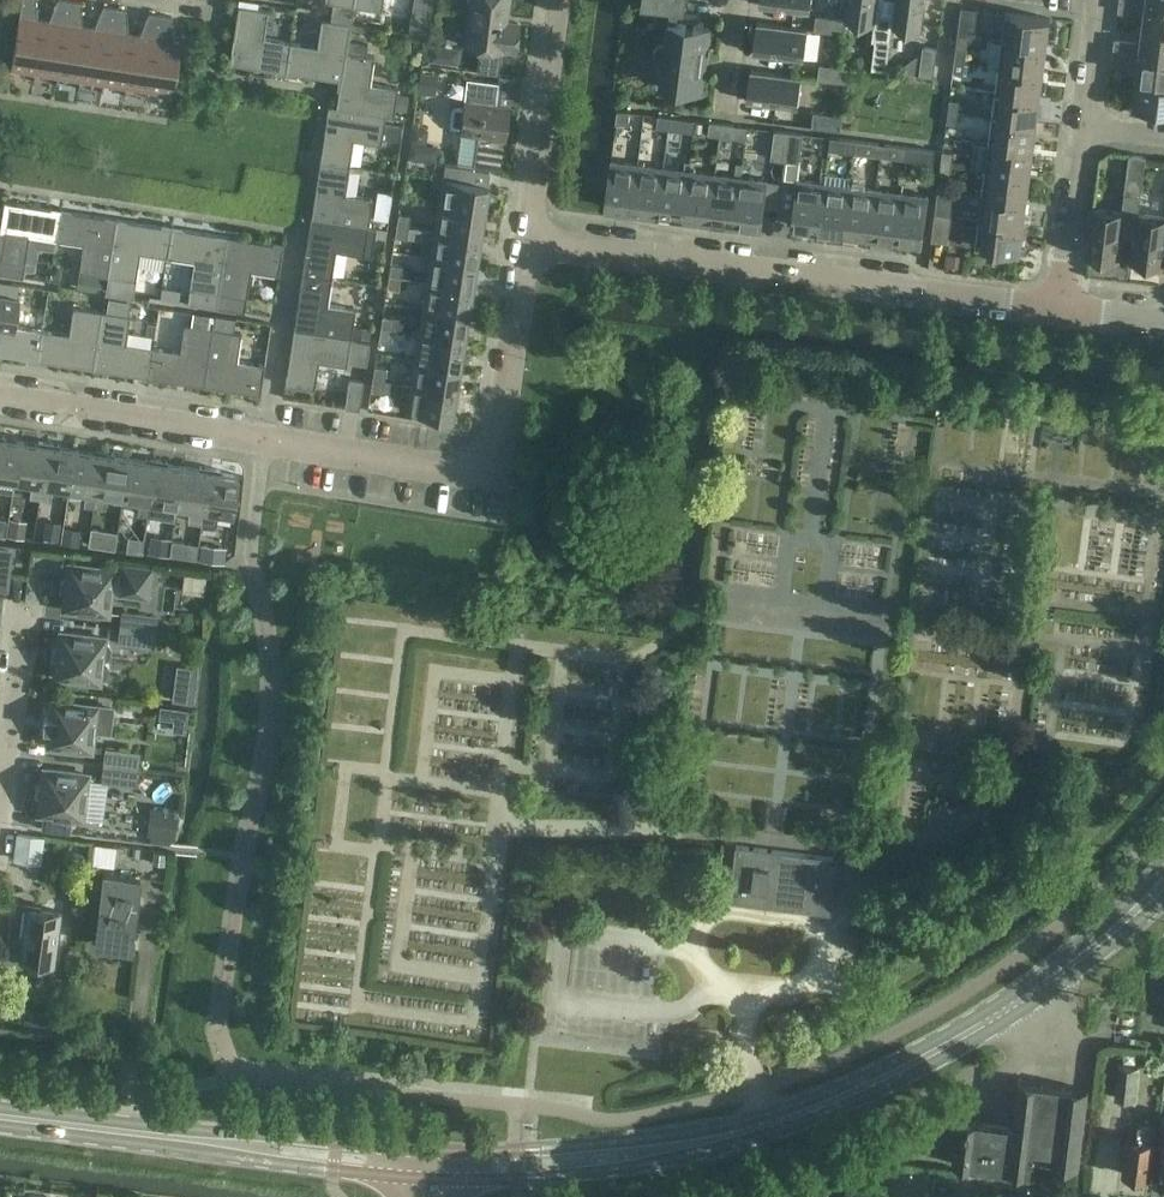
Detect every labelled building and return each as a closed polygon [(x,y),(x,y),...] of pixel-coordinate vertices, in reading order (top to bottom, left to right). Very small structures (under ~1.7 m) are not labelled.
[(42,20),(36,20),(35,0),(21,0),(10,69),(34,73),(42,20)] [(68,0),(66,0),(56,0),(47,21),(42,20),(34,73),(57,76),(68,0)] [(79,80),(87,28),(82,27),(80,2),(68,0),(57,76),(79,80)] [(384,116),(392,117),(393,109),(395,94),(396,88),(369,84),(372,56),(365,55),(366,45),(348,42),(353,6),(380,10),(382,0),(324,0),(324,1),(332,2),(329,20),(321,19),(316,47),(262,38),(266,10),(237,7),(228,63),(339,79),(335,106),(327,105),(327,107),(384,116)] [(465,46),(479,48),(476,71),(498,74),(501,50),(502,48),(514,50),(518,23),(505,22),(508,0),(471,0),(465,46)] [(686,0),(642,0),(641,9),(670,13),(666,44),(664,44),(662,44),(659,45),(658,46),(656,47),(655,50),(654,51),(654,53),(654,55),(654,57),(654,59),(656,61),(657,63),(659,64),(661,65),(663,65),(660,87),(701,92),(710,28),(677,24),(678,14),(684,15),(686,0)] [(811,0),(760,0),(760,5),(810,12),(811,0)] [(886,0),(846,0),(844,20),(874,23),(872,40),(875,41),(871,69),(877,69),(886,0)] [(877,69),(886,70),(891,26),(922,30),(926,0),(895,0),(892,0),(886,0),(877,69)] [(1146,2),(1143,28),(1163,31),(1163,4),(1146,2)] [(102,83),(114,7),(102,6),(93,28),(87,28),(79,80),(102,83)] [(125,87),(133,35),(127,34),(126,9),(114,7),(102,83),(125,87)] [(958,34),(968,35),(973,36),(977,9),(961,7),(958,34)] [(411,11),(408,30),(423,33),(427,13),(411,11)] [(1002,38),(1047,44),(1050,18),(1006,12),(1002,38)] [(148,90),(159,15),(147,13),(138,36),(133,35),(125,87),(148,90)] [(159,15),(148,90),(171,94),(179,42),(173,41),(171,16),(159,15)] [(842,34),(844,20),(816,17),(814,31),(842,34)] [(804,59),(808,28),(757,22),(754,53),(804,59)] [(1143,28),(1139,54),(1163,57),(1163,31),(1143,28)] [(964,60),(968,35),(958,34),(954,59),(964,60)] [(1043,70),(1047,44),(1002,38),(999,64),(1043,70)] [(429,45),(427,62),(442,64),(444,46),(429,45)] [(933,76),(937,48),(923,46),(919,75),(933,76)] [(1139,54),(1136,80),(1163,84),(1163,57),(1139,54)] [(840,55),(838,66),(848,68),(851,68),(853,56),(840,55)] [(964,63),(964,60),(954,59),(953,71),(969,73),(970,64),(964,63)] [(846,82),(848,68),(838,66),(819,64),(817,78),(846,82)] [(1040,96),(1043,70),(999,64),(996,90),(1040,96)] [(798,107),(802,76),(751,70),(747,100),(798,107)] [(437,74),(420,71),(417,92),(434,95),(437,74)] [(450,108),(448,124),(452,128),(459,129),(458,133),(459,133),(456,163),(473,165),(473,166),(499,170),(504,139),(508,106),(495,104),(495,97),(497,82),(465,78),(464,93),(463,100),(462,105),(454,105),(450,108)] [(1136,80),(1133,106),(1163,110),(1163,84),(1136,80)] [(1036,122),(1040,96),(996,90),(992,116),(1036,122)] [(395,94),(393,109),(406,111),(408,96),(395,94)] [(947,111),(958,113),(960,100),(949,99),(947,111)] [(380,144),(384,116),(327,107),(319,162),(348,166),(352,139),(380,144)] [(628,123),(630,111),(617,110),(615,122),(628,123)] [(840,129),(842,115),(813,111),(811,126),(840,129)] [(957,124),(958,113),(947,111),(946,123),(957,124)] [(670,116),(658,115),(656,127),(668,128),(670,116)] [(668,128),(680,130),(682,118),(670,116),(668,128)] [(1033,148),(1036,122),(992,116),(989,142),(1033,148)] [(720,135),(722,123),(709,121),(707,133),(720,135)] [(384,122),(382,137),(397,139),(400,124),(384,122)] [(722,123),(720,135),(732,136),(733,124),(722,123)] [(425,144),(427,129),(412,127),(409,141),(425,144)] [(774,130),(770,158),(785,160),(789,131),(774,130)] [(854,152),(855,140),(843,138),(842,150),(854,152)] [(855,140),(854,152),(866,153),(876,155),(878,143),(867,141),(855,140)] [(1030,174),(1033,148),(989,142),(986,168),(1030,174)] [(906,159),(907,146),(883,143),(881,156),(893,157),(906,159)] [(907,146),(906,159),(933,162),(934,150),(907,146)] [(941,163),(952,164),(953,151),(942,150),(941,163)] [(1139,208),(1146,156),(1130,154),(1123,206),(1139,208)] [(631,215),(638,164),(611,160),(605,206),(625,209),(625,214),(631,215)] [(344,194),(348,166),(319,162),(310,217),(367,226),(370,210),(372,198),(344,194)] [(950,176),(952,164),(941,163),(939,174),(950,176)] [(658,213),(664,167),(638,164),(631,215),(638,216),(639,210),(658,213)] [(442,167),(437,204),(484,211),(489,174),(442,167)] [(683,221),(689,170),(664,167),(658,213),(677,215),(676,220),(683,221)] [(1026,200),(1030,174),(986,168),(982,194),(1026,200)] [(709,219),(715,173),(689,170),(683,221),(689,222),(690,217),(709,219)] [(734,228),(741,177),(715,173),(709,219),(728,222),(728,227),(734,228)] [(844,232),(850,186),(851,176),(827,173),(826,183),(824,183),(818,234),(824,234),(825,229),(844,232)] [(741,177),(734,228),(741,229),(741,223),(762,226),(768,180),(741,177)] [(818,234),(824,183),(797,179),(792,225),(812,228),(811,233),(818,234)] [(869,240),(876,189),(850,186),(844,232),(863,234),(863,239),(869,240)] [(896,238),(901,192),(876,189),(869,240),(876,241),(876,236),(896,238)] [(901,192),(896,238),(915,241),(914,246),(922,247),(928,196),(901,192)] [(1023,226),(1026,200),(982,194),(979,220),(1023,226)] [(387,212),(389,201),(372,198),(370,210),(387,212)] [(60,211),(3,201),(0,221),(0,273),(22,277),(29,235),(55,240),(60,211)] [(934,215),(951,217),(951,216),(952,204),(936,202),(934,215)] [(479,237),(484,211),(437,204),(432,230),(479,237)] [(1117,260),(1124,212),(1093,208),(1087,256),(1117,260)] [(106,276),(115,219),(70,212),(60,211),(55,240),(82,244),(78,271),(80,271),(104,275),(106,276)] [(396,224),(408,226),(410,214),(397,212),(396,224)] [(1138,213),(1132,262),(1162,266),(1163,253),(1163,217),(1138,213)] [(947,241),(951,217),(934,215),(931,240),(947,242),(947,241)] [(963,217),(951,216),(951,217),(947,241),(961,242),(963,217)] [(375,227),(367,226),(310,217),(302,273),(331,277),(335,250),(371,256),(374,237),(375,227)] [(166,257),(171,228),(115,219),(106,276),(108,276),(135,280),(139,253),(166,257)] [(1020,252),(1023,226),(979,220),(976,246),(990,248),(989,254),(1006,256),(1007,250),(1020,252)] [(406,238),(408,226),(396,224),(394,237),(406,238)] [(375,227),(374,237),(385,239),(386,229),(375,227)] [(215,307),(226,236),(171,228),(166,257),(193,261),(186,302),(215,307)] [(475,263),(479,237),(432,230),(428,256),(475,263)] [(226,236),(215,307),(244,311),(250,270),(278,274),(283,245),(226,236)] [(946,253),(944,265),(959,267),(960,255),(946,253)] [(471,289),(475,263),(428,256),(424,282),(471,289)] [(388,276),(400,278),(402,266),(389,264),(388,276)] [(80,271),(77,288),(101,292),(104,275),(80,271)] [(327,304),(331,277),(302,273),(293,328),(350,337),(354,309),(327,304)] [(398,289),(400,278),(388,276),(386,288),(398,289)] [(17,285),(0,282),(0,294),(16,296),(17,285)] [(467,315),(471,289),(424,282),(420,307),(467,315)] [(161,287),(159,297),(178,301),(180,290),(161,287)] [(41,330),(15,326),(19,298),(0,295),(0,354),(26,358),(37,359),(41,330)] [(148,377),(152,347),(125,343),(129,315),(126,315),(128,302),(107,299),(106,312),(102,311),(94,368),(148,377)] [(94,368),(102,311),(72,307),(68,334),(41,330),(37,359),(94,368)] [(463,341),(467,315),(420,307),(416,333),(463,341)] [(203,385),(212,328),(207,328),(209,315),(192,312),(190,325),(183,324),(179,351),(152,347),(148,377),(203,385)] [(379,328),(391,329),(393,317),(381,315),(379,328)] [(212,328),(203,385),(260,394),(264,365),(236,360),(240,333),(231,331),(233,323),(213,320),(212,328)] [(354,325),(352,336),(369,339),(371,328),(354,325)] [(345,366),(350,337),(293,328),(284,385),(313,389),(318,362),(345,366)] [(390,341),(391,329),(379,328),(378,339),(390,341)] [(459,367),(463,341),(416,333),(412,359),(459,367)] [(455,393),(459,367),(412,359),(408,383),(408,384),(408,385),(455,393)] [(371,379),(383,381),(385,368),(374,367),(371,379)] [(358,409),(362,381),(348,378),(344,407),(358,409)] [(382,392),(383,381),(371,379),(370,390),(382,392)] [(403,395),(406,396),(404,411),(431,415),(431,420),(446,422),(446,418),(451,418),(455,393),(408,385),(408,384),(408,383),(402,382),(400,392),(403,395)] [(20,441),(3,439),(3,436),(0,435),(0,479),(14,481),(20,441)] [(39,498),(47,443),(37,441),(37,444),(20,441),(14,481),(30,483),(29,497),(39,498)] [(68,489),(74,450),(57,447),(58,444),(47,443),(39,498),(49,500),(51,487),(68,489)] [(93,507),(102,451),(91,450),(91,452),(74,450),(68,489),(85,492),(83,505),(93,507)] [(122,498),(128,458),(111,456),(112,453),(102,451),(93,507),(103,508),(105,495),(122,498)] [(147,515),(156,460),(145,458),(145,461),(128,458),(122,498),(138,500),(136,514),(147,515)] [(176,506),(183,467),(166,464),(166,461),(156,460),(147,515),(174,520),(176,506)] [(200,524),(210,468),(199,466),(199,469),(183,467),(176,506),(193,508),(190,522),(200,524)] [(210,468),(200,524),(211,525),(213,512),(231,514),(237,475),(220,472),(220,470),(210,468)] [(26,522),(10,519),(7,536),(23,539),(26,522)] [(60,524),(45,521),(42,539),(58,541),(60,524)] [(62,544),(78,545),(80,529),(64,527),(62,544)] [(90,528),(87,545),(89,545),(94,546),(103,547),(114,549),(116,531),(90,528)] [(128,536),(126,551),(140,553),(142,538),(128,536)] [(148,554),(169,556),(171,540),(150,537),(148,554)] [(169,556),(196,560),(199,545),(171,540),(169,556)] [(200,546),(198,559),(205,560),(222,562),(223,562),(224,561),(225,548),(200,546)] [(8,591),(13,549),(0,547),(0,590),(8,591)] [(148,598),(152,565),(119,562),(116,595),(148,598)] [(107,614),(113,570),(68,564),(66,580),(60,580),(58,592),(65,593),(63,609),(107,614)] [(151,648),(155,616),(121,612),(118,644),(151,648)] [(110,657),(111,648),(104,640),(104,638),(60,633),(58,649),(52,648),(50,661),(56,661),(55,677),(99,683),(100,679),(104,679),(107,676),(109,666),(105,662),(105,661),(110,657)] [(43,716),(42,729),(48,730),(46,746),(91,751),(93,732),(111,734),(113,709),(96,707),(52,701),(50,717),(43,716)] [(172,732),(185,733),(188,710),(175,709),(172,732)] [(135,785),(139,753),(105,749),(101,780),(135,785)] [(82,820),(88,775),(43,770),(41,785),(34,784),(33,797),(39,798),(37,814),(44,815),(43,830),(66,832),(68,818),(82,820)] [(176,809),(150,806),(146,836),(173,839),(176,809)] [(16,834),(12,861),(27,862),(30,836),(16,834)] [(834,887),(838,858),(735,846),(733,862),(728,901),(831,914),(834,887)] [(80,852),(73,851),(68,856),(67,863),(71,869),(78,870),(84,865),(84,859),(80,852)] [(163,870),(164,858),(153,857),(152,869),(163,870)] [(130,949),(139,877),(103,872),(94,944),(112,946),(115,950),(123,951),(127,948),(130,949)] [(52,965),(59,911),(14,904),(14,901),(11,900),(3,964),(21,966),(22,961),(52,965)] [(1135,1100),(1140,1066),(1118,1064),(1114,1098),(1135,1100)] [(1078,1168),(1088,1090),(1056,1085),(1018,1080),(1012,1126),(957,1119),(952,1164),(1030,1174),(1032,1162),(1078,1168)] [(1163,1117),(1159,1140),(1155,1177),(1159,1178),(1162,1182),(1163,1182),(1163,1117)] [(1150,1177),(1157,1127),(1138,1125),(1136,1138),(1127,1137),(1123,1174),(1150,1177)]
